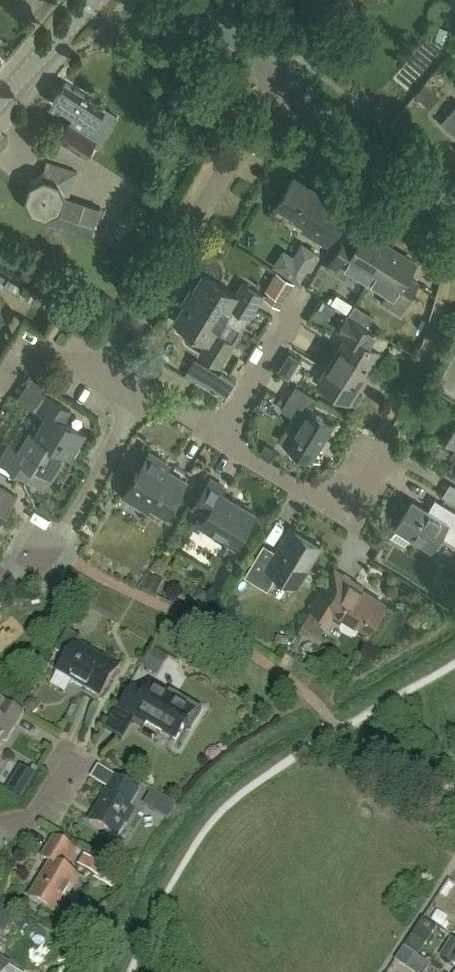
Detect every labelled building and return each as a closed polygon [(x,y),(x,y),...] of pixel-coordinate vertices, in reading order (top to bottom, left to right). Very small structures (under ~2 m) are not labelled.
[(59,137),(87,154),(95,141),(116,155),(135,125),(124,118),(126,115),(125,110),(112,102),(108,103),(106,106),(67,81),(53,101),(74,114),(59,137)] [(441,122),(454,134),(454,106),(441,122)] [(47,217),(45,223),(92,238),(102,206),(70,196),(78,172),(47,162),(43,175),(29,182),(24,197),(32,213),(47,217)] [(328,244),(341,223),(318,209),(326,195),(294,176),(278,203),(308,222),(304,229),(328,244)] [(130,218),(143,221),(147,203),(134,200),(130,218)] [(371,280),(391,246),(365,230),(357,244),(346,238),(328,267),(345,277),(351,268),(371,280)] [(391,246),(371,280),(391,292),(385,302),(401,312),(419,283),(408,276),(417,262),(391,246)] [(190,297),(234,323),(241,327),(248,315),(250,316),(264,293),(244,281),(236,294),(204,274),(190,297)] [(25,287),(9,278),(4,286),(20,295),(25,287)] [(341,292),(335,302),(351,312),(357,303),(341,292)] [(234,341),(226,336),(234,323),(190,297),(176,320),(208,340),(200,352),(220,364),(234,341)] [(346,334),(333,355),(367,376),(382,351),(369,343),(376,331),(348,314),(339,329),(346,334)] [(438,380),(453,389),(454,385),(454,352),(438,380)] [(360,387),(367,376),(333,355),(317,381),(351,402),(351,401),(353,402),(356,402),(364,390),(362,388),(360,387)] [(227,393),(236,379),(219,369),(210,383),(227,393)] [(312,458),(335,421),(313,408),(318,399),(295,385),(284,403),(301,414),(285,441),(312,458)] [(67,452),(66,453),(71,456),(87,432),(65,418),(71,409),(47,394),(38,409),(48,416),(37,434),(67,452)] [(445,437),(454,443),(454,422),(445,437)] [(66,453),(67,452),(37,434),(32,431),(20,451),(10,445),(0,461),(29,478),(36,468),(51,477),(66,453)] [(167,512),(190,474),(151,451),(124,495),(138,503),(141,497),(167,512)] [(228,541),(229,538),(237,543),(255,513),(223,493),(227,487),(213,478),(196,505),(209,513),(204,522),(206,524),(204,527),(202,531),(203,536),(216,544),(221,543),(224,539),(228,541)] [(447,493),(454,498),(454,483),(447,493)] [(0,523),(17,496),(0,485),(0,522),(0,523)] [(454,542),(454,509),(442,501),(435,513),(413,500),(391,538),(405,546),(412,534),(432,546),(440,533),(454,542)] [(298,584),(321,545),(294,529),(280,553),(265,543),(246,575),(269,589),(279,573),(298,584)] [(369,629),(385,602),(361,588),(362,585),(335,568),(310,608),(327,618),(330,612),(342,619),(341,621),(342,626),(351,632),(356,630),(360,624),(369,629)] [(156,599),(163,584),(148,577),(141,591),(156,599)] [(101,697),(119,668),(76,642),(58,671),(101,697)] [(157,651),(146,668),(160,677),(171,659),(157,651)] [(183,724),(192,710),(168,696),(169,694),(150,683),(144,693),(132,686),(120,708),(146,724),(147,723),(175,740),(185,725),(183,724)] [(23,714),(0,701),(0,744),(2,740),(6,743),(23,714)] [(125,733),(132,717),(122,712),(114,728),(125,733)] [(3,787),(20,798),(35,773),(18,763),(3,787)] [(127,810),(138,792),(114,778),(103,797),(104,797),(89,822),(116,838),(124,824),(126,825),(133,814),(127,810)] [(56,914),(77,879),(60,869),(72,850),(53,839),(42,858),(50,863),(29,898),(56,914)] [(100,878),(106,868),(84,855),(78,865),(100,878)] [(10,928),(16,918),(0,908),(0,922),(10,928)] [(441,910),(435,921),(446,928),(453,917),(441,910)] [(429,918),(409,946),(422,955),(442,928),(429,918)] [(447,957),(454,960),(454,941),(452,940),(447,957)] [(7,968),(8,967),(0,961),(0,971),(14,971),(7,968)]
